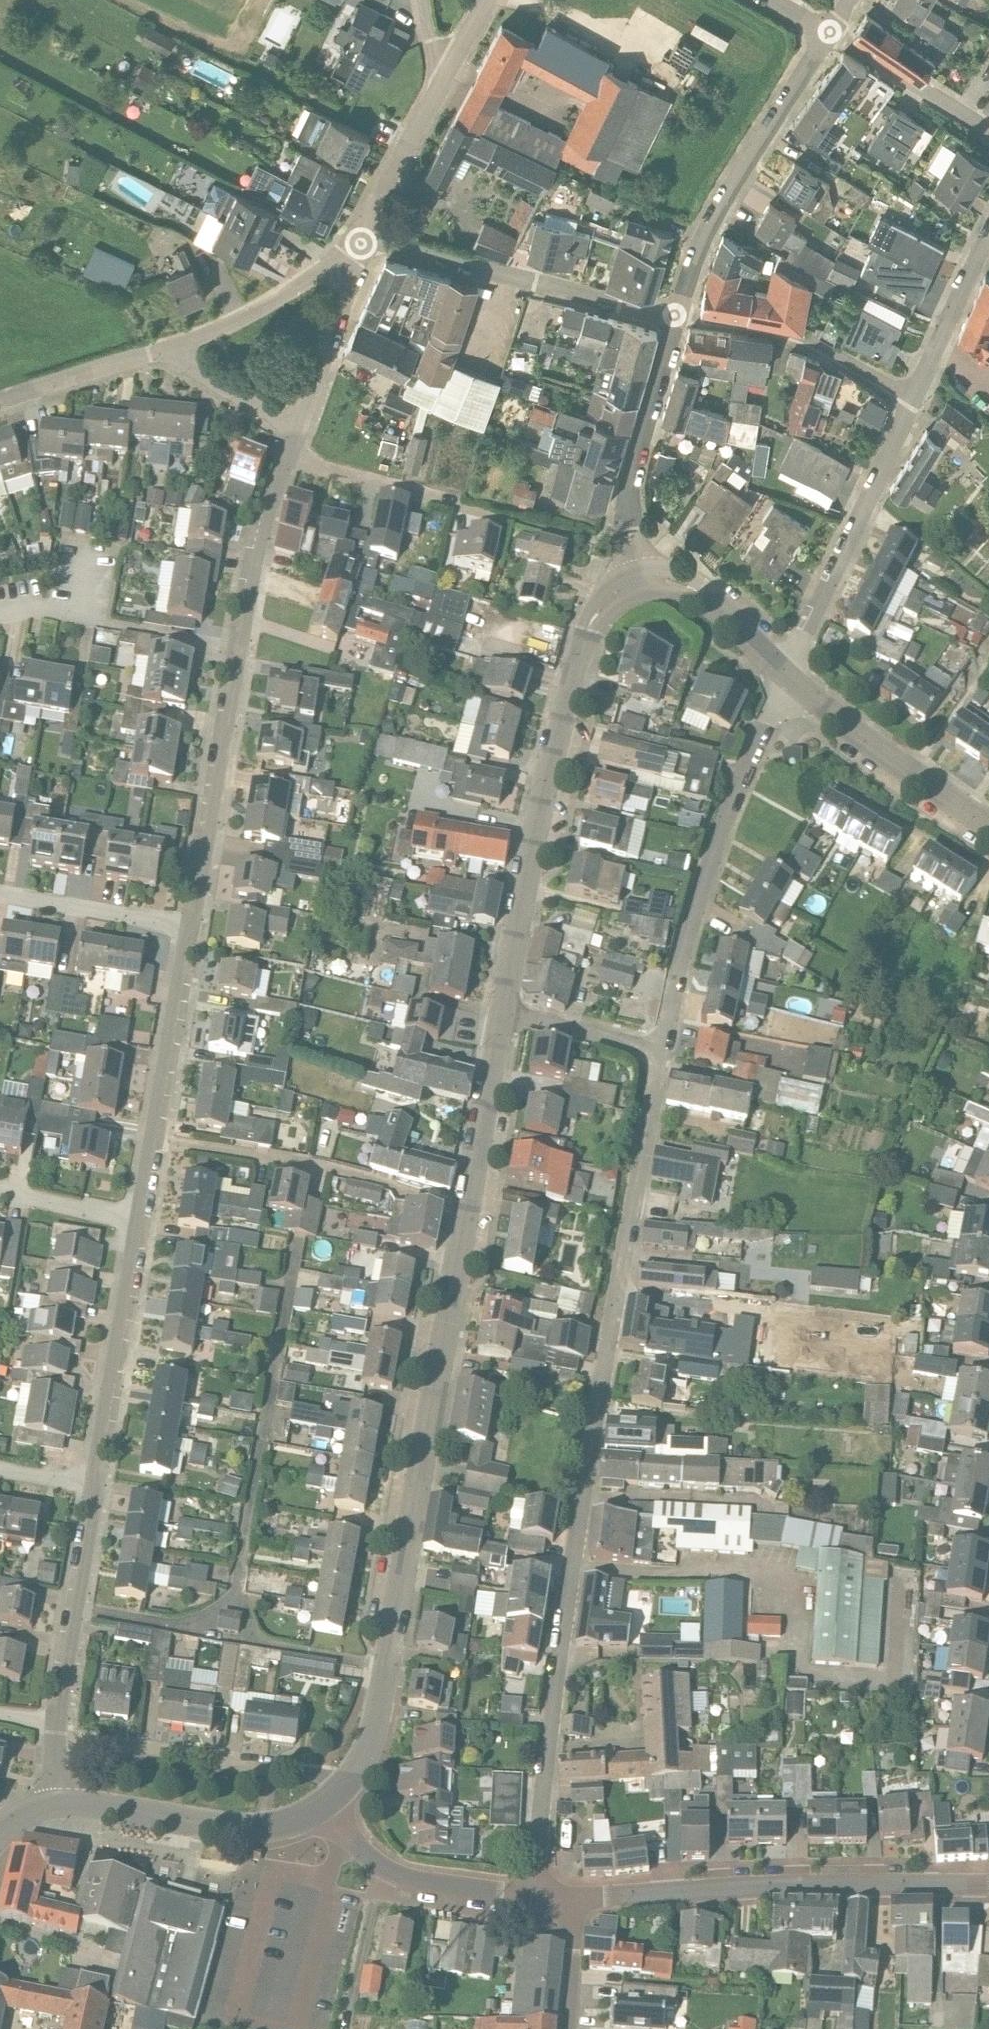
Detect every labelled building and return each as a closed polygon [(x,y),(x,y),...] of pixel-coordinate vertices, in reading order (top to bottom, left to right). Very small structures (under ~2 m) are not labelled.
[(892,2),(920,19),(913,29),(929,39),(948,51),(950,47),(958,35),(941,25),(945,18),(927,7),(931,0),(893,0),(892,2)] [(362,4),(349,30),(338,51),(340,56),(353,62),(383,77),(399,45),(384,37),(393,20),(362,4)] [(853,35),(920,82),(935,62),(867,15),(853,35)] [(502,24),(479,68),(478,70),(479,71),(479,72),(507,85),(519,60),(526,64),(537,43),(502,24)] [(547,25),(537,43),(526,64),(543,73),(564,34),(547,25)] [(165,51),(171,39),(150,28),(144,40),(165,51)] [(594,171),(613,180),(608,193),(614,195),(642,205),(648,187),(618,177),(624,164),(638,171),(672,101),(605,67),(608,57),(564,34),(543,73),(586,96),(566,137),(568,137),(567,138),(497,104),(469,91),(455,118),(455,119),(553,167),(559,154),(594,171)] [(269,51),(263,62),(275,68),(282,57),(269,51)] [(868,85),(877,72),(877,71),(874,70),(873,71),(869,68),(870,67),(867,65),(866,67),(843,52),(818,88),(840,103),(858,78),(868,85)] [(148,91),(160,72),(143,63),(132,82),(148,91)] [(479,72),(470,89),(469,91),(497,104),(508,86),(507,85),(479,72)] [(865,153),(848,144),(828,133),(822,128),(840,103),(818,88),(792,123),(814,140),(841,156),(857,164),(865,153)] [(880,109),(868,101),(858,115),(870,123),(880,109)] [(925,126),(894,106),(868,148),(899,167),(911,147),(919,152),(928,137),(920,132),(925,126)] [(356,164),(369,137),(331,118),(318,146),(356,164)] [(554,168),(553,167),(455,119),(421,184),(439,193),(445,181),(455,186),(471,155),(543,190),(554,168)] [(958,148),(933,190),(961,206),(974,184),(977,187),(988,167),(988,166),(958,148)] [(336,203),(350,176),(321,162),(301,152),(288,180),(309,190),(312,184),(320,188),(318,194),(336,203)] [(833,173),(839,162),(823,152),(816,162),(833,173)] [(69,162),(67,180),(80,181),(81,164),(69,162)] [(796,196),(792,203),(823,222),(834,205),(821,197),(829,184),(817,177),(794,162),(779,186),(796,196)] [(282,207),(324,228),(336,203),(318,194),(320,188),(312,184),(309,190),(288,180),(271,171),(260,194),(276,202),(276,203),(282,206),(282,207)] [(918,200),(926,188),(913,180),(905,192),(918,200)] [(271,220),(275,211),(230,189),(214,181),(210,189),(207,188),(203,198),(205,199),(202,207),(208,210),(208,211),(224,219),(224,218),(273,242),(281,226),(271,220)] [(864,206),(870,195),(853,184),(846,195),(864,206)] [(613,196),(614,195),(608,193),(591,185),(587,197),(610,206),(613,196)] [(525,225),(536,201),(522,195),(512,220),(525,225)] [(796,217),(769,202),(755,226),(792,248),(786,258),(814,271),(826,277),(826,276),(834,259),(817,250),(805,243),(808,238),(790,227),(796,217)] [(571,269),(576,253),(585,255),(590,235),(575,231),(578,221),(547,214),(545,223),(537,221),(527,258),(529,258),(531,252),(548,258),(547,261),(571,269)] [(879,248),(930,272),(943,244),(892,221),(891,222),(880,217),(868,243),(879,248)] [(250,262),(262,238),(263,237),(273,242),(224,218),(224,219),(212,243),(250,262)] [(623,232),(619,245),(642,252),(641,253),(664,259),(673,232),(641,223),(641,224),(627,220),(623,232)] [(517,237),(485,221),(470,251),(506,262),(517,237)] [(742,269),(756,273),(762,257),(759,255),(757,247),(741,245),(723,235),(712,263),(735,269),(741,270),(742,269)] [(612,272),(607,290),(652,295),(664,259),(641,253),(642,252),(619,245),(612,272)] [(134,265),(95,248),(83,272),(122,290),(134,265)] [(918,299),(930,272),(879,248),(876,256),(870,254),(862,273),(867,275),(867,276),(878,281),(876,286),(890,293),(893,288),(918,299)] [(182,307),(205,297),(192,267),(192,268),(183,249),(173,253),(181,272),(169,277),(182,307)] [(775,265),(774,265),(768,291),(753,288),(747,317),(800,326),(808,283),(814,271),(786,258),(781,255),(781,256),(775,265)] [(826,276),(849,287),(859,268),(835,257),(834,259),(826,276)] [(411,289),(418,269),(386,260),(359,318),(376,326),(379,318),(390,324),(403,297),(396,294),(398,285),(411,289)] [(701,308),(747,317),(753,288),(737,286),(741,270),(735,269),(712,263),(705,282),(701,308)] [(410,337),(425,342),(441,297),(442,297),(450,277),(418,269),(411,289),(424,293),(418,307),(425,310),(419,326),(415,324),(410,337)] [(986,274),(974,301),(988,309),(988,276),(986,274)] [(425,342),(414,367),(411,365),(406,377),(410,379),(403,395),(432,408),(484,428),(501,382),(450,363),(478,285),(450,277),(442,297),(441,297),(425,342)] [(861,309),(866,298),(856,293),(850,306),(856,308),(841,342),(842,343),(844,339),(874,352),(873,353),(890,361),(898,342),(894,340),(900,327),(861,309)] [(588,362),(591,361),(593,360),(594,359),(597,354),(601,353),(612,319),(565,306),(559,327),(579,333),(575,348),(555,343),(552,355),(585,362),(586,363),(588,362)] [(959,336),(988,355),(988,327),(968,315),(958,336),(959,336)] [(615,365),(645,373),(657,331),(613,319),(612,319),(601,353),(597,354),(594,359),(593,360),(598,367),(600,368),(601,367),(614,371),(615,365)] [(357,322),(345,349),(405,378),(406,377),(411,365),(418,350),(357,322)] [(698,372),(733,379),(735,364),(725,362),(730,333),(689,328),(683,353),(701,357),(698,372)] [(733,379),(749,382),(765,384),(771,342),(772,339),(730,333),(725,362),(735,364),(733,379)] [(791,352),(786,370),(801,374),(806,356),(803,356),(791,352)] [(819,361),(806,356),(801,374),(799,381),(791,406),(791,418),(791,427),(800,429),(820,434),(826,417),(817,414),(820,404),(807,399),(811,387),(831,393),(837,376),(817,369),(820,362),(819,361)] [(645,373),(615,365),(614,371),(601,367),(600,368),(595,390),(637,401),(645,373)] [(754,447),(759,422),(729,418),(730,416),(728,415),(691,403),(699,377),(678,370),(664,420),(725,441),(726,440),(754,447)] [(586,416),(629,429),(637,401),(595,390),(594,390),(586,416)] [(409,417),(416,401),(389,391),(383,406),(409,417)] [(762,404),(746,402),(730,399),(729,414),(728,415),(730,416),(729,418),(759,422),(762,404)] [(629,430),(629,429),(586,416),(535,400),(528,420),(544,426),(537,447),(563,456),(613,473),(614,473),(628,430),(629,430)] [(926,429),(890,487),(906,497),(906,496),(927,510),(940,490),(919,477),(947,428),(964,440),(974,422),(947,403),(929,431),(926,429)] [(129,440),(130,441),(142,442),(141,454),(149,455),(154,409),(151,408),(151,405),(150,405),(150,408),(132,406),(130,421),(131,421),(129,440)] [(854,422),(876,432),(883,415),(862,405),(854,422)] [(154,409),(149,455),(157,456),(159,444),(172,445),(176,411),(158,409),(159,406),(157,406),(157,409),(154,409)] [(183,459),(193,459),(198,414),(194,413),(194,410),(193,410),(193,413),(176,411),(172,445),(185,447),(183,459)] [(86,450),(84,463),(105,465),(110,418),(107,418),(107,415),(106,415),(106,418),(87,416),(86,430),(87,430),(84,450),(86,450)] [(128,455),(130,441),(129,440),(131,421),(130,421),(114,419),(114,416),(113,416),(113,419),(110,418),(105,465),(113,466),(114,453),(128,455)] [(980,428),(974,422),(964,440),(970,444),(980,428)] [(29,441),(34,477),(35,477),(60,474),(65,428),(62,427),(62,424),(61,424),(61,427),(43,425),(41,440),(29,441)] [(84,464),(84,463),(86,450),(84,450),(87,430),(86,430),(70,428),(70,425),(69,425),(68,428),(65,428),(60,474),(68,475),(70,463),(84,464)] [(0,438),(0,472),(1,474),(4,486),(34,477),(29,441),(28,441),(16,446),(12,434),(8,436),(7,433),(6,433),(7,436),(0,438)] [(414,433),(405,468),(405,469),(417,472),(426,436),(414,433)] [(804,478),(796,495),(825,510),(846,466),(819,454),(821,450),(795,437),(781,467),(804,478)] [(563,456),(537,447),(519,440),(514,453),(541,462),(542,458),(561,464),(563,456)] [(768,473),(770,442),(757,441),(755,472),(768,473)] [(224,499),(249,508),(268,460),(244,450),(224,499)] [(734,452),(726,462),(733,467),(749,478),(753,465),(734,452)] [(603,510),(603,508),(613,473),(563,456),(561,464),(551,495),(603,510)] [(699,522),(725,541),(731,532),(732,533),(734,529),(733,528),(751,504),(721,483),(733,467),(726,462),(723,460),(695,500),(708,509),(699,522)] [(533,504),(536,491),(516,484),(512,497),(533,504)] [(192,491),(186,506),(200,512),(206,497),(192,491)] [(165,495),(149,492),(147,506),(163,509),(165,495)] [(306,531),(314,503),(290,496),(281,530),(276,549),(299,556),(311,559),(311,560),(317,535),(306,531)] [(375,574),(377,561),(379,556),(397,561),(403,535),(419,538),(423,520),(407,516),(409,504),(383,498),(376,528),(377,528),(374,542),(367,541),(368,537),(348,532),(345,546),(339,545),(334,565),(375,574)] [(60,529),(74,532),(78,507),(64,505),(60,529)] [(762,520),(766,523),(743,556),(774,576),(772,579),(773,580),(791,553),(785,548),(791,539),(797,544),(809,526),(808,525),(806,528),(772,505),(762,520)] [(75,532),(89,534),(93,509),(79,507),(75,532)] [(221,559),(228,519),(194,513),(187,553),(221,559)] [(324,562),(334,565),(339,545),(345,546),(348,532),(351,521),(325,516),(320,541),(321,541),(318,554),(325,556),(324,562)] [(117,523),(115,538),(127,541),(130,525),(117,523)] [(491,576),(500,536),(473,530),(471,538),(459,535),(454,558),(457,559),(455,568),(491,576)] [(884,554),(908,566),(918,546),(894,534),(884,554)] [(520,599),(524,600),(543,605),(550,582),(553,571),(561,573),(567,548),(521,536),(517,552),(532,556),(525,580),(520,599)] [(221,559),(187,553),(185,567),(177,566),(173,591),(206,597),(209,584),(216,585),(221,559)] [(894,593),(908,566),(884,554),(874,573),(870,581),(894,593)] [(932,554),(928,564),(941,571),(946,561),(932,554)] [(332,569),(326,587),(353,595),(374,601),(377,593),(373,592),(379,575),(375,574),(334,565),(334,566),(332,569)] [(894,593),(870,581),(866,589),(858,604),(882,616),(894,593)] [(432,604),(436,589),(418,584),(414,599),(432,604)] [(455,654),(455,653),(463,627),(429,617),(374,601),(353,595),(326,587),(318,610),(345,618),(407,638),(455,654)] [(471,599),(436,589),(432,604),(429,617),(463,627),(471,599)] [(202,623),(206,597),(173,591),(168,617),(147,613),(145,625),(172,630),(174,619),(202,623)] [(909,601),(922,608),(927,598),(914,591),(909,601)] [(941,605),(927,598),(922,608),(936,615),(941,605)] [(922,608),(909,601),(904,610),(918,617),(922,608)] [(882,616),(858,604),(846,628),(870,640),(882,616)] [(395,675),(407,638),(345,618),(318,610),(311,634),(338,642),(342,629),(357,634),(355,639),(377,645),(370,668),(395,675)] [(976,614),(968,631),(980,637),(988,620),(976,614)] [(122,633),(120,645),(136,647),(135,658),(151,660),(149,676),(194,684),(194,683),(189,682),(194,657),(171,653),(171,652),(151,648),(153,638),(122,633)] [(630,642),(619,683),(634,687),(631,696),(658,703),(671,653),(630,642)] [(921,650),(911,644),(904,657),(915,663),(921,650)] [(523,704),(531,678),(478,660),(469,686),(493,693),(492,694),(523,704)] [(5,704),(2,721),(15,723),(24,725),(26,709),(43,712),(49,672),(46,671),(46,669),(45,669),(45,671),(24,668),(20,689),(18,689),(15,706),(5,704)] [(932,669),(924,678),(919,686),(904,708),(926,723),(953,683),(932,669)] [(304,671),(301,682),(287,680),(287,679),(283,678),(283,679),(273,677),(269,703),(283,706),(282,710),(296,713),(294,726),(295,726),(313,729),(314,729),(315,720),(321,688),(352,694),(355,680),(304,671)] [(882,693),(904,708),(919,686),(897,671),(882,693)] [(49,672),(43,712),(70,716),(73,698),(71,698),(75,676),(49,672)] [(129,689),(126,711),(160,716),(162,705),(185,709),(189,684),(194,685),(194,684),(149,676),(146,692),(129,689)] [(736,733),(742,720),(738,718),(747,697),(701,676),(693,694),(694,695),(687,711),(736,733)] [(988,697),(988,696),(980,690),(972,702),(981,709),(988,697)] [(483,699),(475,729),(515,740),(521,719),(499,713),(501,705),(483,699)] [(976,711),(969,706),(947,738),(968,753),(984,730),(988,724),(988,720),(976,711)] [(160,716),(126,711),(122,732),(139,735),(136,751),(177,758),(181,732),(158,728),(160,716)] [(77,735),(79,722),(67,720),(64,732),(77,735)] [(319,753),(319,751),(322,731),(322,730),(314,729),(313,729),(295,726),(293,738),(263,733),(258,760),(301,767),(302,756),(313,758),(319,753)] [(719,756),(610,728),(607,741),(605,740),(600,765),(631,773),(629,783),(682,796),(707,803),(719,756)] [(488,755),(509,761),(515,740),(475,729),(468,757),(467,758),(486,763),(488,755)] [(968,753),(988,767),(988,733),(984,730),(968,753)] [(685,734),(672,731),(669,743),(682,746),(685,734)] [(394,761),(399,741),(383,737),(382,738),(379,737),(377,747),(376,747),(374,756),(394,761)] [(450,753),(425,747),(399,741),(394,761),(444,774),(446,765),(456,768),(452,785),(457,786),(453,801),(481,807),(482,802),(500,805),(505,779),(465,770),(466,769),(465,768),(467,758),(468,757),(450,753)] [(150,780),(172,783),(177,758),(136,751),(134,767),(117,764),(113,785),(127,788),(129,778),(150,781),(150,780)] [(14,797),(18,798),(27,799),(31,771),(19,769),(14,797)] [(653,792),(596,778),(591,803),(622,810),(625,797),(651,803),(653,792)] [(310,798),(334,802),(336,785),(312,782),(310,798)] [(250,812),(285,818),(289,790),(272,787),(272,788),(254,785),(250,812)] [(838,835),(853,810),(828,796),(814,820),(838,835)] [(26,821),(29,807),(30,800),(27,799),(18,798),(15,814),(0,811),(0,845),(10,846),(14,824),(25,826),(26,821)] [(55,875),(63,830),(48,827),(50,810),(29,807),(26,821),(36,823),(33,843),(34,844),(31,866),(56,870),(55,875)] [(852,843),(863,849),(877,825),(853,810),(838,835),(839,835),(835,842),(847,850),(852,843)] [(250,812),(246,839),(263,842),(263,843),(280,846),(285,818),(250,812)] [(57,871),(82,875),(85,857),(97,859),(103,819),(82,816),(79,833),(63,830),(55,875),(56,875),(57,871)] [(413,858),(415,851),(444,856),(443,865),(456,868),(458,858),(469,860),(474,832),(438,825),(439,820),(419,816),(416,833),(402,831),(398,855),(413,858)] [(108,861),(105,879),(130,883),(129,888),(130,888),(138,843),(122,840),(125,823),(103,819),(97,859),(108,861)] [(583,833),(580,845),(627,856),(630,844),(627,844),(631,830),(586,820),(586,823),(583,823),(580,833),(583,833)] [(863,849),(876,857),(887,864),(902,839),(877,825),(863,849)] [(176,847),(178,832),(156,828),(154,845),(138,843),(130,888),(131,888),(132,883),(157,888),(160,865),(162,865),(166,845),(176,847)] [(469,860),(505,867),(511,839),(474,832),(469,860)] [(290,859),(323,865),(326,848),(293,843),(290,859)] [(823,863),(798,848),(787,867),(811,882),(823,863)] [(945,858),(929,848),(913,871),(937,887),(953,865),(944,859),(945,858)] [(320,882),(323,865),(290,859),(287,876),(320,882)] [(576,863),(569,893),(619,905),(626,875),(576,863)] [(779,904),(786,891),(793,880),(769,865),(760,881),(760,882),(755,891),(779,904)] [(953,865),(937,887),(961,904),(977,880),(962,870),(961,871),(953,865)] [(266,908),(281,910),(285,888),(275,886),(277,873),(241,867),(236,895),(248,897),(247,905),(266,908)] [(427,890),(432,891),(443,894),(447,873),(431,870),(427,890)] [(875,888),(884,893),(893,878),(884,872),(875,888)] [(893,878),(884,893),(893,898),(902,883),(893,878)] [(478,901),(443,894),(432,891),(427,911),(495,926),(502,892),(480,889),(478,901)] [(798,965),(800,961),(806,952),(791,942),(788,946),(775,939),(778,934),(766,927),(771,917),(784,926),(792,912),(779,904),(755,891),(750,900),(749,899),(740,915),(751,922),(744,934),(782,957),(798,965)] [(634,919),(665,926),(670,898),(651,894),(649,907),(625,902),(622,916),(634,919)] [(232,914),(227,944),(242,946),(242,947),(260,950),(263,933),(275,935),(278,922),(289,924),(291,912),(281,910),(266,908),(265,920),(232,914)] [(966,922),(957,916),(957,915),(948,928),(947,929),(956,935),(966,922)] [(674,927),(665,926),(634,919),(631,937),(651,942),(650,947),(665,951),(668,938),(671,939),(674,927)] [(984,919),(977,944),(988,947),(988,920),(984,919)] [(1,970),(0,974),(25,979),(27,966),(33,932),(29,932),(30,928),(21,927),(21,930),(4,928),(0,954),(0,961),(2,962),(1,970)] [(565,1012),(579,958),(584,960),(587,948),(591,949),(594,935),(564,927),(561,940),(538,934),(523,994),(527,1002),(565,1012)] [(56,971),(62,937),(33,932),(27,966),(56,971)] [(744,934),(735,949),(721,945),(715,971),(743,977),(760,981),(765,957),(780,961),(782,957),(744,934)] [(78,970),(107,975),(112,945),(83,940),(78,970)] [(435,969),(469,975),(474,950),(440,943),(440,945),(429,942),(425,962),(415,960),(417,949),(387,943),(383,964),(397,968),(398,962),(435,968),(435,969)] [(112,945),(107,975),(124,978),(122,995),(149,999),(153,976),(141,975),(145,950),(112,945)] [(631,989),(635,973),(639,961),(608,952),(600,980),(631,989)] [(219,992),(253,998),(258,999),(255,1012),(297,1019),(298,1006),(267,1000),(271,975),(224,966),(219,992)] [(431,994),(465,1001),(469,975),(435,969),(431,994)] [(715,971),(710,997),(738,1003),(743,978),(743,977),(715,971)] [(392,993),(410,997),(413,998),(417,980),(395,976),(392,993)] [(60,1015),(65,980),(52,978),(46,1013),(60,1015)] [(65,980),(60,1015),(75,1018),(81,983),(65,980)] [(407,1009),(410,997),(392,993),(373,988),(368,1008),(382,1011),(384,1003),(407,1009)] [(751,1005),(767,1009),(769,999),(753,995),(751,1005)] [(732,1029),(738,1003),(710,997),(706,1012),(704,1011),(701,1022),(707,1024),(732,1029)] [(765,1020),(767,1009),(751,1005),(748,1016),(765,1020)] [(439,1039),(445,1015),(411,1007),(405,1032),(426,1036),(439,1039)] [(131,1024),(100,1019),(97,1041),(127,1046),(131,1024)] [(214,1022),(210,1051),(238,1055),(243,1027),(214,1022)] [(371,1024),(368,1038),(382,1042),(386,1027),(371,1024)] [(393,1043),(404,1046),(395,1081),(424,1089),(468,1101),(473,1075),(420,1060),(426,1036),(396,1030),(393,1043)] [(50,1053),(51,1053),(61,1055),(84,1059),(88,1039),(54,1033),(50,1053)] [(723,1067),(735,1070),(736,1066),(739,1056),(741,1046),(729,1043),(701,1037),(695,1061),(723,1067)] [(571,1047),(568,1046),(537,1040),(530,1074),(565,1080),(563,1095),(585,1101),(585,1102),(597,1105),(614,1109),(618,1089),(580,1082),(583,1064),(569,1062),(571,1047)] [(803,1078),(827,1083),(833,1053),(810,1049),(803,1078)] [(84,1083),(120,1089),(125,1061),(89,1055),(84,1083)] [(736,1066),(764,1071),(767,1062),(739,1056),(736,1066)] [(275,1075),(275,1074),(277,1061),(248,1057),(246,1069),(275,1075)] [(57,1078),(60,1064),(49,1062),(47,1076),(57,1078)] [(764,1071),(736,1066),(735,1070),(732,1089),(753,1095),(751,1103),(767,1105),(767,1103),(799,1110),(804,1085),(778,1080),(779,1074),(764,1071)] [(243,1081),(275,1087),(277,1074),(275,1074),(275,1075),(246,1069),(243,1081)] [(201,1099),(230,1104),(235,1078),(206,1073),(201,1099)] [(423,1090),(424,1089),(395,1081),(380,1077),(379,1079),(363,1075),(361,1085),(420,1102),(423,1090)] [(672,1077),(666,1104),(710,1113),(716,1086),(672,1077)] [(27,1122),(29,1114),(39,1116),(42,1103),(45,1083),(30,1080),(26,1102),(2,1098),(0,1108),(0,1151),(22,1155),(27,1122)] [(68,1121),(70,1109),(79,1111),(115,1117),(120,1089),(84,1083),(74,1081),(70,1103),(64,1102),(63,1107),(42,1103),(39,1116),(67,1121),(68,1121)] [(710,1113),(710,1114),(747,1121),(751,1103),(753,1095),(732,1089),(716,1086),(710,1113)] [(292,1116),(296,1094),(284,1091),(280,1113),(292,1116)] [(594,1118),(597,1105),(585,1102),(571,1098),(568,1112),(594,1118)] [(276,1125),(256,1121),(248,1120),(250,1107),(230,1104),(201,1099),(197,1126),(226,1131),(227,1129),(234,1130),(232,1142),(272,1148),(276,1125)] [(531,1101),(529,1113),(526,1131),(557,1137),(563,1108),(531,1101)] [(969,1105),(964,1116),(985,1126),(974,1151),(988,1157),(988,1158),(988,1114),(969,1105)] [(398,1176),(399,1176),(406,1155),(403,1154),(414,1124),(388,1115),(371,1168),(398,1177),(398,1176)] [(106,1169),(111,1140),(65,1133),(67,1121),(39,1116),(36,1134),(68,1139),(66,1146),(72,1147),(69,1162),(106,1169)] [(753,1154),(757,1137),(731,1132),(727,1148),(753,1154)] [(511,1178),(540,1183),(550,1185),(547,1201),(581,1206),(583,1192),(567,1189),(572,1162),(571,1162),(574,1145),(519,1135),(511,1178)] [(693,1158),(657,1152),(652,1180),(695,1188),(693,1203),(711,1206),(719,1164),(727,1165),(729,1151),(695,1145),(693,1158)] [(448,1191),(450,1192),(457,1169),(407,1155),(408,1155),(406,1155),(399,1176),(448,1191)] [(957,1176),(966,1179),(965,1180),(976,1184),(988,1190),(988,1158),(988,1157),(981,1172),(961,1165),(957,1176)] [(961,1196),(965,1180),(966,1179),(957,1176),(935,1170),(930,1187),(959,1195),(961,1196)] [(261,1214),(267,1190),(252,1187),(250,1201),(215,1195),(217,1181),(188,1176),(184,1201),(249,1212),(261,1214)] [(282,1231),(316,1238),(323,1205),(306,1201),(310,1184),(277,1177),(270,1210),(285,1213),(282,1231)] [(362,1185),(348,1181),(344,1193),(359,1197),(362,1185)] [(359,1197),(379,1203),(383,1190),(362,1185),(359,1197)] [(926,1203),(954,1211),(959,1195),(930,1187),(926,1203)] [(247,1223),(249,1212),(184,1201),(180,1226),(209,1231),(212,1218),(232,1222),(232,1220),(247,1223)] [(401,1244),(437,1250),(444,1211),(408,1204),(396,1202),(388,1239),(401,1244)] [(515,1221),(506,1267),(533,1274),(541,1224),(557,1227),(560,1211),(521,1204),(519,1219),(515,1218),(514,1220),(515,1220),(515,1221)] [(988,1249),(988,1220),(966,1216),(961,1244),(988,1249)] [(643,1246),(672,1249),(685,1251),(685,1247),(695,1248),(696,1238),(722,1241),(722,1240),(759,1244),(760,1243),(775,1240),(775,1233),(724,1229),(723,1230),(715,1230),(715,1227),(677,1223),(676,1228),(646,1226),(643,1246)] [(80,1230),(54,1226),(51,1241),(59,1243),(56,1263),(56,1264),(74,1267),(98,1271),(102,1249),(78,1244),(80,1230)] [(15,1271),(18,1245),(4,1242),(6,1232),(0,1231),(0,1272),(0,1269),(15,1271)] [(258,1251),(261,1236),(230,1231),(228,1245),(258,1251)] [(356,1232),(354,1245),(377,1249),(379,1236),(356,1232)] [(876,1232),(876,1248),(894,1248),(895,1232),(876,1232)] [(205,1280),(222,1283),(237,1285),(253,1288),(255,1278),(224,1272),(228,1246),(210,1243),(208,1255),(180,1250),(175,1275),(205,1280)] [(988,1277),(988,1249),(961,1244),(954,1243),(951,1263),(924,1259),(921,1277),(934,1279),(934,1281),(949,1283),(951,1271),(988,1277)] [(374,1259),(370,1284),(410,1292),(415,1267),(374,1259)] [(71,1281),(74,1267),(56,1264),(56,1263),(48,1262),(45,1278),(53,1279),(50,1300),(49,1300),(68,1303),(67,1303),(92,1308),(96,1285),(71,1281)] [(14,1280),(15,1271),(0,1269),(0,1272),(0,1279),(14,1280)] [(346,1269),(344,1280),(359,1282),(361,1272),(346,1269)] [(719,1276),(706,1275),(640,1269),(638,1287),(725,1295),(744,1297),(744,1282),(718,1280),(719,1276)] [(858,1294),(860,1274),(813,1270),(811,1289),(858,1294)] [(171,1300),(201,1305),(205,1280),(175,1275),(171,1300)] [(370,1284),(359,1282),(344,1280),(321,1275),(319,1289),(342,1294),(342,1290),(366,1295),(363,1309),(406,1317),(410,1292),(370,1284)] [(932,1293),(947,1296),(949,1283),(934,1281),(932,1293)] [(222,1283),(220,1294),(235,1296),(237,1285),(222,1283)] [(257,1312),(278,1314),(280,1291),(259,1289),(257,1312)] [(573,1314),(574,1314),(579,1293),(562,1289),(557,1312),(567,1315),(573,1314)] [(297,1290),(294,1309),(311,1312),(315,1293),(297,1290)] [(61,1339),(61,1340),(72,1342),(76,1319),(65,1317),(67,1303),(68,1303),(49,1300),(50,1300),(42,1298),(39,1313),(33,1312),(29,1335),(35,1336),(35,1335),(61,1339)] [(962,1298),(958,1324),(988,1329),(988,1303),(962,1298)] [(167,1324),(197,1329),(201,1305),(171,1300),(167,1324)] [(630,1304),(622,1348),(647,1352),(681,1356),(681,1360),(747,1368),(752,1339),(714,1333),(714,1331),(676,1325),(675,1330),(666,1328),(669,1311),(630,1304)] [(546,1350),(549,1351),(556,1353),(579,1360),(584,1361),(588,1333),(534,1323),(533,1328),(519,1325),(521,1312),(487,1306),(483,1330),(547,1341),(546,1350)] [(365,1335),(367,1323),(334,1317),(331,1332),(345,1335),(345,1331),(365,1335)] [(215,1322),(213,1332),(229,1334),(230,1324),(215,1322)] [(192,1354),(194,1342),(197,1329),(167,1324),(163,1349),(192,1354)] [(988,1354),(988,1329),(958,1324),(953,1350),(988,1356),(988,1354)] [(483,1330),(478,1354),(546,1367),(549,1351),(546,1350),(547,1341),(483,1330)] [(253,1339),(229,1334),(213,1332),(211,1343),(226,1346),(226,1347),(250,1352),(253,1339)] [(23,1371),(55,1376),(65,1378),(69,1355),(58,1354),(61,1340),(61,1339),(35,1335),(35,1336),(33,1350),(27,1349),(23,1371)] [(397,1365),(402,1340),(372,1335),(370,1349),(349,1345),(349,1346),(333,1343),(331,1354),(367,1360),(397,1365)] [(948,1362),(950,1349),(935,1347),(933,1359),(948,1362)] [(393,1390),(397,1365),(367,1360),(331,1354),(309,1350),(306,1364),(329,1368),(365,1375),(363,1385),(393,1390)] [(553,1369),(558,1370),(577,1373),(579,1360),(556,1353),(553,1369)] [(956,1376),(958,1365),(948,1362),(933,1359),(933,1360),(917,1357),(914,1373),(960,1382),(956,1405),(988,1411),(988,1383),(956,1376)] [(635,1387),(632,1404),(662,1409),(662,1408),(675,1409),(680,1382),(685,1383),(686,1377),(718,1382),(720,1365),(680,1360),(678,1376),(642,1370),(639,1388),(635,1387)] [(288,1381),(309,1385),(312,1370),(290,1366),(288,1381)] [(27,1381),(26,1387),(34,1388),(30,1409),(73,1416),(76,1394),(52,1390),(55,1376),(23,1371),(1,1367),(0,1372),(0,1377),(27,1381)] [(158,1373),(154,1398),(184,1403),(188,1378),(158,1373)] [(459,1386),(455,1413),(490,1419),(493,1405),(494,1396),(504,1399),(505,1396),(495,1392),(459,1386)] [(890,1388),(877,1387),(876,1425),(889,1424),(890,1388)] [(908,1414),(910,1396),(899,1395),(897,1413),(908,1414)] [(202,1396),(200,1406),(216,1409),(217,1398),(202,1396)] [(254,1398),(244,1396),(241,1413),(251,1415),(254,1398)] [(184,1403),(154,1398),(150,1423),(179,1428),(184,1403)] [(322,1409),(313,1408),(293,1405),(290,1423),(318,1428),(332,1431),(348,1433),(378,1438),(383,1413),(353,1408),(351,1420),(321,1415),(322,1409)] [(988,1429),(988,1411),(956,1405),(952,1427),(907,1419),(905,1427),(910,1428),(909,1437),(945,1444),(948,1432),(987,1440),(988,1429)] [(216,1409),(200,1406),(199,1416),(214,1418),(216,1409)] [(69,1438),(73,1416),(30,1409),(27,1430),(19,1429),(16,1445),(42,1449),(45,1434),(69,1438)] [(486,1445),(490,1419),(455,1413),(450,1440),(472,1443),(486,1445)] [(175,1453),(192,1456),(207,1459),(209,1447),(177,1442),(179,1428),(150,1423),(146,1447),(175,1452),(175,1453)] [(656,1428),(609,1425),(606,1451),(607,1451),(606,1458),(654,1461),(693,1464),(706,1464),(705,1461),(726,1462),(726,1444),(669,1442),(670,1429),(656,1428)] [(331,1441),(332,1431),(318,1428),(316,1438),(331,1441)] [(344,1458),(373,1463),(378,1438),(348,1433),(344,1458)] [(918,1450),(918,1452),(943,1456),(945,1444),(909,1437),(907,1448),(918,1450)] [(469,1465),(464,1490),(493,1495),(505,1497),(509,1472),(510,1469),(490,1465),(493,1447),(486,1445),(472,1443),(469,1465)] [(171,1477),(175,1453),(175,1452),(146,1447),(141,1472),(171,1477)] [(207,1459),(192,1456),(190,1466),(205,1469),(207,1459)] [(987,1493),(988,1483),(988,1464),(964,1459),(964,1460),(949,1457),(947,1468),(944,1485),(959,1488),(987,1493)] [(339,1482),(369,1488),(373,1463),(344,1458),(341,1471),(339,1482)] [(654,1461),(606,1458),(604,1458),(602,1488),(624,1490),(624,1484),(653,1486),(654,1461)] [(682,1489),(691,1489),(693,1464),(654,1461),(653,1486),(681,1488),(681,1489),(682,1489)] [(764,1491),(777,1498),(785,1486),(781,1484),(782,1472),(779,1472),(780,1465),(726,1462),(705,1461),(706,1464),(693,1464),(691,1489),(733,1491),(733,1494),(734,1494),(734,1491),(755,1492),(761,1495),(764,1491)] [(325,1469),(310,1466),(308,1477),(323,1479),(325,1469)] [(879,1475),(877,1505),(896,1506),(898,1476),(879,1475)] [(323,1479),(308,1477),(306,1487),(321,1490),(323,1479)] [(335,1507),(365,1512),(369,1488),(339,1482),(335,1507)] [(982,1522),(987,1493),(959,1488),(956,1502),(941,1499),(938,1512),(920,1509),(917,1522),(930,1525),(946,1527),(951,1528),(953,1517),(982,1522)] [(492,1496),(460,1490),(457,1507),(489,1512),(492,1496)] [(129,1521),(158,1526),(163,1501),(133,1496),(129,1521)] [(424,1551),(480,1561),(482,1547),(486,1525),(458,1521),(458,1523),(448,1521),(451,1505),(433,1502),(424,1551)] [(506,1552),(508,1552),(537,1556),(539,1540),(553,1542),(559,1507),(528,1502),(522,1535),(510,1532),(506,1552)] [(6,1542),(12,1506),(0,1504),(0,1541),(6,1542)] [(628,1518),(655,1520),(655,1505),(629,1504),(628,1518)] [(6,1542),(36,1547),(42,1511),(12,1506),(6,1542)] [(750,1510),(678,1506),(677,1550),(748,1554),(749,1544),(750,1510)] [(651,1564),(652,1549),(654,1532),(655,1520),(628,1518),(594,1516),(590,1559),(632,1563),(632,1562),(651,1564)] [(749,1544),(781,1546),(820,1553),(862,1562),(872,1563),(874,1542),(842,1536),(843,1531),(789,1521),(789,1520),(750,1517),(749,1544)] [(179,1529),(194,1532),(210,1535),(212,1525),(212,1524),(196,1521),(196,1522),(181,1519),(179,1529)] [(125,1546),(154,1551),(158,1526),(129,1521),(125,1546)] [(946,1527),(930,1525),(929,1538),(944,1540),(946,1527)] [(194,1532),(179,1529),(178,1541),(192,1543),(194,1532)] [(326,1555),(356,1560),(360,1536),(330,1530),(328,1542),(313,1539),(312,1542),(298,1540),(296,1550),(311,1553),(326,1556),(326,1555)] [(986,1575),(988,1557),(988,1549),(955,1544),(951,1570),(986,1575)] [(120,1570),(150,1575),(152,1565),(154,1551),(125,1546),(120,1570)] [(482,1547),(480,1561),(479,1566),(506,1571),(508,1552),(506,1552),(482,1547)] [(309,1563),(311,1553),(296,1550),(294,1561),(309,1563)] [(861,1581),(862,1562),(820,1553),(813,1663),(855,1666),(856,1653),(857,1641),(858,1629),(859,1617),(859,1605),(860,1593),(861,1581)] [(321,1580),(351,1585),(356,1560),(326,1555),(326,1556),(321,1580)] [(861,1581),(884,1583),(887,1583),(889,1566),(862,1562),(861,1581)] [(172,1568),(170,1579),(185,1581),(201,1584),(206,1585),(207,1584),(209,1569),(189,1566),(187,1570),(172,1568)] [(543,1627),(547,1603),(551,1575),(548,1574),(549,1571),(530,1568),(529,1572),(515,1570),(509,1569),(507,1585),(513,1586),(511,1598),(495,1595),(492,1619),(508,1622),(543,1627)] [(452,1586),(478,1589),(480,1573),(454,1569),(452,1586)] [(116,1595),(146,1600),(148,1585),(150,1575),(120,1570),(116,1595)] [(947,1596),(982,1602),(986,1575),(951,1570),(947,1596)] [(0,1580),(0,1595),(27,1600),(29,1584),(0,1579),(0,1580)] [(185,1581),(170,1579),(168,1589),(183,1592),(183,1593),(199,1595),(201,1584),(185,1581)] [(607,1582),(586,1579),(576,1647),(628,1647),(631,1621),(602,1617),(605,1601),(607,1582)] [(317,1605),(347,1610),(351,1585),(321,1580),(317,1605)] [(860,1593),(883,1595),(884,1583),(861,1581),(860,1593)] [(704,1644),(741,1647),(743,1586),(706,1585),(704,1644)] [(304,1591),(289,1589),(287,1600),(302,1602),(304,1591)] [(859,1605),(883,1607),(883,1595),(860,1593),(859,1605)] [(943,1595),(928,1593),(926,1606),(942,1608),(943,1595)] [(32,1629),(32,1628),(30,1627),(35,1601),(27,1600),(0,1595),(0,1623),(32,1629)] [(474,1614),(476,1597),(463,1596),(462,1613),(474,1614)] [(300,1613),(302,1602),(287,1600),(285,1610),(300,1613)] [(343,1635),(347,1610),(317,1605),(313,1629),(343,1635)] [(859,1617),(882,1619),(883,1607),(859,1605),(859,1617)] [(925,1619),(940,1621),(942,1608),(926,1606),(925,1619)] [(221,1614),(219,1631),(239,1634),(241,1618),(221,1614)] [(858,1629),(881,1631),(882,1619),(859,1617),(858,1629)] [(749,1618),(748,1637),(781,1638),(782,1620),(749,1618)] [(454,1627),(425,1621),(419,1648),(444,1653),(442,1663),(464,1668),(466,1657),(464,1657),(468,1639),(452,1636),(454,1627)] [(503,1651),(502,1661),(502,1673),(518,1676),(521,1663),(537,1666),(543,1627),(508,1622),(506,1626),(506,1631),(505,1631),(503,1651)] [(986,1654),(988,1636),(988,1628),(955,1623),(951,1649),(986,1654)] [(153,1632),(118,1626),(116,1640),(152,1646),(153,1632)] [(857,1641),(880,1643),(881,1631),(858,1629),(857,1641)] [(159,1725),(185,1728),(189,1700),(191,1688),(191,1687),(192,1677),(166,1674),(172,1635),(153,1632),(152,1646),(147,1682),(157,1684),(164,1685),(159,1725)] [(856,1653),(879,1655),(880,1643),(857,1641),(856,1653)] [(641,1644),(641,1661),(705,1662),(704,1644),(641,1644)] [(761,1647),(741,1647),(704,1644),(705,1662),(705,1663),(761,1664),(761,1647)] [(239,1647),(224,1645),(218,1690),(216,1690),(214,1706),(231,1708),(233,1695),(239,1647)] [(233,1695),(248,1697),(248,1695),(252,1669),(270,1672),(271,1663),(281,1664),(283,1654),(239,1647),(233,1695)] [(0,1648),(0,1678),(21,1682),(26,1652),(0,1648)] [(947,1675),(983,1681),(986,1654),(951,1649),(947,1675)] [(855,1666),(879,1668),(879,1655),(856,1653),(855,1666)] [(283,1654),(281,1664),(280,1673),(333,1683),(335,1674),(337,1663),(283,1654)] [(927,1674),(925,1686),(941,1688),(943,1676),(927,1674)] [(97,1716),(128,1720),(132,1691),(121,1690),(123,1678),(103,1675),(101,1687),(97,1716)] [(414,1679),(409,1706),(438,1711),(437,1724),(457,1725),(458,1712),(449,1712),(453,1686),(414,1679)] [(664,1779),(700,1776),(716,1775),(716,1748),(693,1750),(693,1757),(679,1758),(678,1733),(690,1733),(687,1679),(643,1680),(645,1717),(647,1717),(649,1759),(650,1759),(653,1780),(664,1779)] [(925,1686),(923,1699),(939,1701),(941,1688),(925,1686)] [(189,1700),(185,1728),(211,1732),(214,1706),(216,1690),(191,1687),(191,1688),(189,1700)] [(803,1717),(804,1696),(787,1695),(786,1715),(803,1717)] [(296,1744),(300,1716),(291,1715),(293,1700),(276,1698),(274,1712),(270,1740),(296,1744)] [(986,1735),(988,1715),(988,1709),(954,1704),(950,1730),(986,1735)] [(270,1740),(274,1712),(248,1708),(244,1736),(270,1740)] [(500,1714),(500,1727),(523,1729),(524,1716),(500,1714)] [(565,1718),(563,1737),(591,1740),(593,1721),(565,1718)] [(947,1756),(983,1761),(986,1735),(950,1730),(947,1756)] [(427,1771),(452,1772),(454,1733),(416,1732),(415,1758),(427,1758),(427,1770),(427,1771)] [(755,1747),(717,1747),(716,1775),(716,1779),(732,1780),(732,1773),(756,1772),(755,1747)] [(559,1764),(559,1784),(620,1781),(620,1782),(644,1781),(653,1780),(650,1759),(649,1759),(561,1764),(559,1764)] [(757,1808),(757,1844),(786,1844),(786,1803),(797,1803),(797,1768),(783,1768),(783,1808),(757,1808)] [(797,1768),(797,1803),(808,1803),(808,1844),(837,1844),(837,1806),(838,1806),(838,1795),(812,1795),(812,1768),(797,1768)] [(425,1808),(425,1809),(450,1810),(451,1797),(438,1796),(439,1772),(452,1773),(452,1772),(427,1771),(427,1770),(401,1769),(400,1795),(425,1796),(425,1808)] [(493,1774),(492,1787),(523,1789),(523,1775),(493,1774)] [(876,1774),(863,1775),(865,1802),(878,1801),(876,1774)] [(682,1860),(709,1860),(709,1798),(694,1799),(694,1807),(683,1807),(683,1791),(701,1790),(700,1776),(664,1779),(665,1799),(666,1815),(681,1815),(682,1860)] [(664,1779),(653,1780),(644,1781),(645,1792),(651,1792),(651,1800),(665,1799),(664,1779)] [(732,1808),(732,1780),(716,1779),(716,1817),(728,1818),(728,1845),(757,1844),(757,1808),(732,1808)] [(571,1788),(572,1803),(572,1804),(605,1801),(604,1786),(571,1788)] [(523,1789),(492,1787),(492,1800),(522,1801),(523,1789)] [(910,1843),(925,1842),(923,1821),(934,1820),(932,1794),(906,1797),(906,1802),(878,1804),(881,1840),(910,1838),(910,1843)] [(490,1827),(501,1827),(521,1828),(522,1801),(492,1800),(490,1827)] [(837,1806),(837,1844),(867,1843),(866,1806),(838,1806),(837,1806)] [(462,1850),(463,1830),(464,1810),(450,1810),(425,1809),(425,1808),(412,1808),(411,1834),(423,1834),(423,1848),(462,1850)] [(583,1864),(583,1876),(615,1876),(616,1876),(614,1857),(613,1857),(611,1848),(608,1831),(610,1831),(609,1823),(595,1824),(595,1850),(583,1850),(583,1849),(577,1850),(577,1864),(583,1864)] [(935,1830),(937,1862),(988,1859),(987,1828),(969,1829),(969,1828),(935,1830)] [(616,1876),(649,1872),(643,1830),(626,1833),(626,1829),(610,1831),(608,1831),(611,1848),(613,1857),(614,1857),(616,1876)] [(5,1886),(38,1895),(41,1885),(43,1886),(52,1846),(26,1840),(22,1853),(14,1850),(5,1886)] [(70,1891),(73,1880),(79,1852),(52,1846),(43,1886),(70,1891)] [(82,1914),(81,1921),(129,1936),(142,1890),(156,1894),(159,1885),(91,1868),(88,1883),(81,1881),(74,1912),(82,1914)] [(0,1908),(0,1917),(49,1929),(77,1935),(81,1921),(82,1914),(74,1912),(55,1908),(36,1903),(38,1895),(5,1886),(0,1908)] [(156,1894),(142,1890),(129,1936),(114,1986),(108,2005),(168,2015),(166,2028),(194,2028),(225,1913),(181,1901),(156,1894)] [(774,1903),(773,1937),(810,1938),(811,1904),(774,1903)] [(811,1904),(810,1938),(810,1940),(834,1941),(834,1927),(838,1925),(839,1905),(811,1904)] [(932,2004),(933,1904),(891,1905),(891,1934),(896,1934),(895,1974),(908,1974),(907,2004),(932,2004)] [(868,1905),(850,1905),(846,1948),(847,1949),(844,1981),(856,1984),(860,1984),(862,1975),(877,1977),(880,1954),(864,1952),(868,1905)] [(942,1974),(979,1975),(981,1975),(982,1960),(981,1960),(981,1944),(969,1944),(969,1921),(966,1918),(942,1918),(942,1974)] [(600,1935),(590,1934),(586,1934),(585,1948),(585,1955),(592,1956),(591,1969),(631,1973),(672,1976),(673,1956),(643,1954),(643,1951),(615,1949),(618,1920),(601,1919),(600,1935)] [(712,1923),(685,1921),(683,1950),(707,1952),(706,1965),(720,1966),(722,1947),(710,1946),(712,1923)] [(408,1961),(413,1929),(388,1925),(381,1969),(406,1973),(408,1961)] [(470,1930),(453,1927),(450,1948),(444,1947),(441,1970),(447,1971),(446,1973),(490,1980),(497,1935),(478,1932),(479,1928),(470,1927),(470,1930)] [(772,1947),(734,1943),(732,1965),(771,1969),(770,1974),(794,1976),(797,1950),(810,1951),(810,1940),(810,1938),(773,1937),(772,1947)] [(514,2021),(555,2023),(563,1947),(527,1940),(523,1962),(530,1963),(529,1972),(518,1971),(514,2021)] [(981,1975),(979,1975),(978,1989),(988,1990),(988,1961),(982,1960),(981,1975)] [(378,2001),(383,1973),(365,1970),(360,1998),(378,2001)] [(82,1975),(77,1999),(108,2005),(113,1981),(82,1975)] [(708,1980),(708,1991),(718,1992),(718,1980),(708,1980)] [(839,2028),(854,2028),(854,2009),(856,1984),(810,1982),(808,2006),(840,2008),(840,2022),(839,2022),(839,2028)] [(77,1999),(8,1985),(8,1984),(0,1983),(0,2021),(3,2007),(71,2020),(69,2028),(166,2028),(168,2015),(108,2005),(77,1999)] [(625,1986),(624,1999),(619,1999),(618,2009),(615,2008),(614,2018),(618,2018),(617,2028),(635,2028),(668,2028),(669,2008),(680,2008),(681,1989),(625,1986)] [(856,2013),(856,2028),(869,2028),(870,2014),(856,2013)] [(734,2028),(759,2028),(760,2019),(735,2017),(734,2028)] [(556,2023),(555,2023),(514,2021),(476,2020),(476,2028),(555,2028),(556,2023)]
